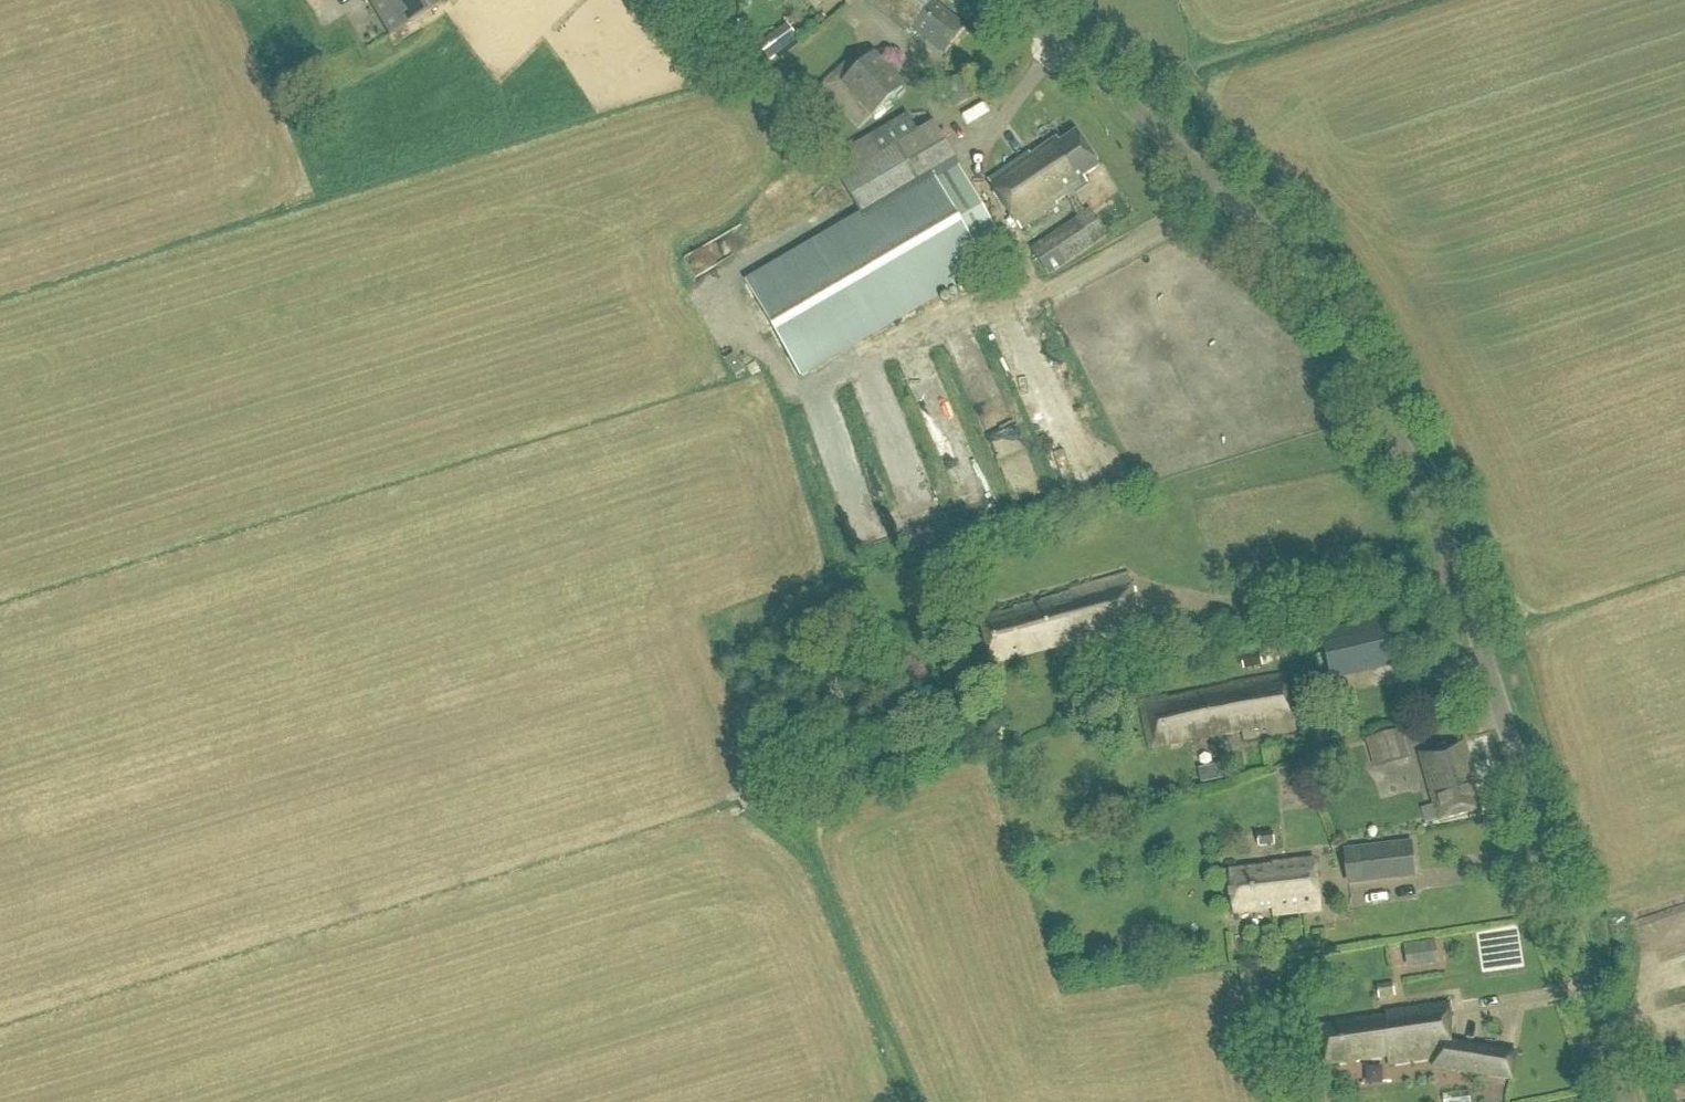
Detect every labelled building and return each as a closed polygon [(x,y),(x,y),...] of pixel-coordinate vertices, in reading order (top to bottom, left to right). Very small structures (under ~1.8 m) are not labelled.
[(440,0),(366,0),(387,36),(442,3),(440,0)] [(905,32),(910,26),(944,54),(965,27),(932,0),(865,0),(905,32)] [(793,25),(770,41),(780,57),(804,41),(793,25)] [(907,87),(877,55),(863,68),(853,58),(819,90),(857,132),(907,87)] [(971,98),(959,76),(941,87),(953,108),(971,98)] [(868,218),(751,275),(798,373),(997,277),(984,252),(993,248),(990,241),(999,237),(943,121),(921,132),(914,118),(837,155),(868,218)] [(1098,167),(1075,132),(1059,142),(1056,138),(1030,156),(1028,153),(987,180),(1020,230),(1056,206),(1054,204),(1065,196),(1072,191),(1086,183),(1083,178),(1098,167)] [(1096,211),(1033,243),(1043,263),(1063,252),(1067,259),(1110,238),(1096,211)] [(1008,464),(1025,503),(1042,496),(1025,457),(1008,464)] [(1139,633),(1125,576),(1069,589),(1070,594),(978,616),(989,663),(1073,643),(1074,649),(1139,633)] [(1397,670),(1385,618),(1320,632),(1332,684),(1397,670)] [(1261,666),(1258,653),(1240,656),(1242,669),(1261,666)] [(1294,729),(1284,677),(1231,687),(1232,692),(1167,704),(1166,698),(1141,703),(1150,748),(1242,731),(1243,738),(1294,729)] [(1409,758),(1401,730),(1365,740),(1373,768),(1409,758)] [(1473,778),(1463,744),(1418,757),(1432,805),(1419,810),(1423,825),(1477,809),(1469,779),(1473,778)] [(1414,842),(1345,850),(1350,887),(1419,879),(1414,842)] [(1235,917),(1273,913),(1274,919),(1321,913),(1315,860),(1274,865),(1274,866),(1230,871),(1235,917)] [(1440,941),(1407,944),(1409,972),(1442,969),(1440,941)] [(1448,1042),(1449,1003),(1320,1024),(1326,1061),(1387,1052),(1388,1062),(1433,1055),(1431,1065),(1511,1077),(1514,1052),(1448,1042)]
